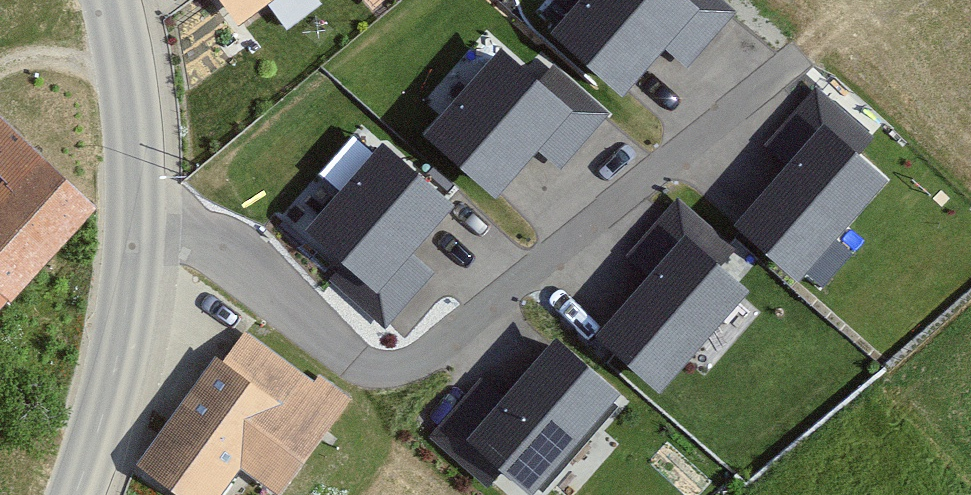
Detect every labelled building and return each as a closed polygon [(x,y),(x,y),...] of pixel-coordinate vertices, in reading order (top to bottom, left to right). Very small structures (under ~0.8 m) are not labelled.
[(228,10),(242,0),(221,0),(228,10)] [(554,30),(623,92),(661,51),(684,72),(740,11),(728,0),(582,0),(554,30)] [(535,80),(499,48),(426,131),(498,194),(539,148),(562,168),(611,112),(552,61),(535,80)] [(889,179),(826,122),(734,223),(798,281),(889,179)] [(92,205),(0,124),(0,309),(92,205)] [(383,140),(306,230),(347,265),(334,280),(388,326),(432,275),(410,256),(456,202),(383,140)] [(751,291),(682,232),(595,334),(664,392),(751,291)] [(230,305),(130,434),(187,494),(224,460),(267,489),(330,367),(230,305)] [(430,435),(488,485),(501,469),(532,494),(540,494),(626,394),(557,336),(505,398),(480,377),(430,435)]
